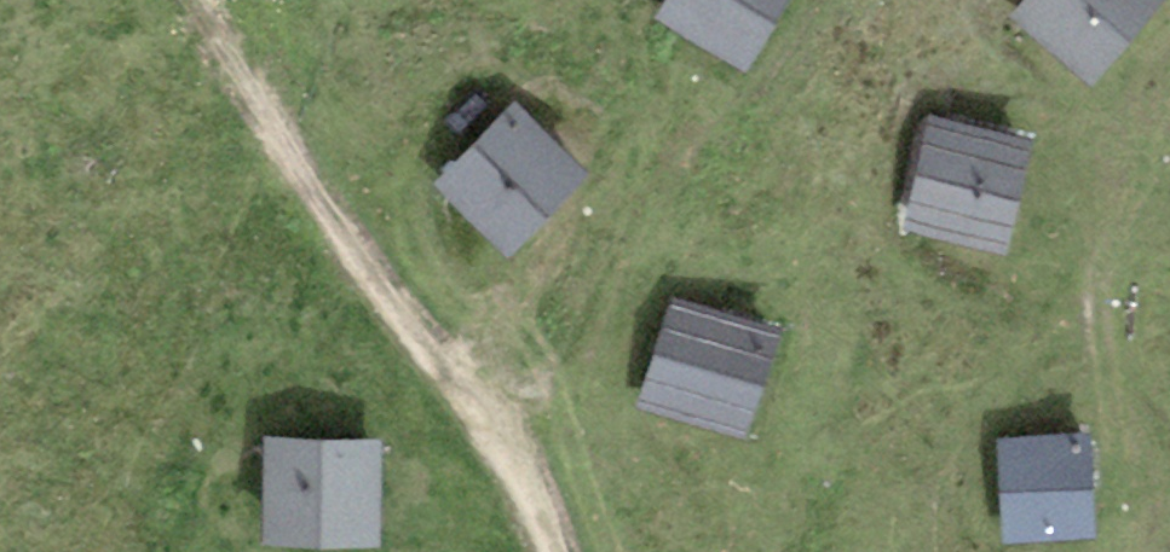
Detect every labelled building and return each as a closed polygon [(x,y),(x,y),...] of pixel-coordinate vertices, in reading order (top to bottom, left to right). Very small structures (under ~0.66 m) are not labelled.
[(655,19),(746,73),(791,0),(667,0),(655,19)] [(1165,0),(1024,0),(1010,17),(1093,86),(1165,0)] [(516,102),(434,185),(510,259),(592,176),(516,102)] [(1005,252),(1030,141),(927,118),(902,230),(1005,252)] [(781,328),(670,297),(638,408),(750,439),(781,328)] [(997,438),(1004,543),(1097,537),(1090,432),(997,438)] [(381,441),(264,437),(261,546),(377,550),(381,441)]
